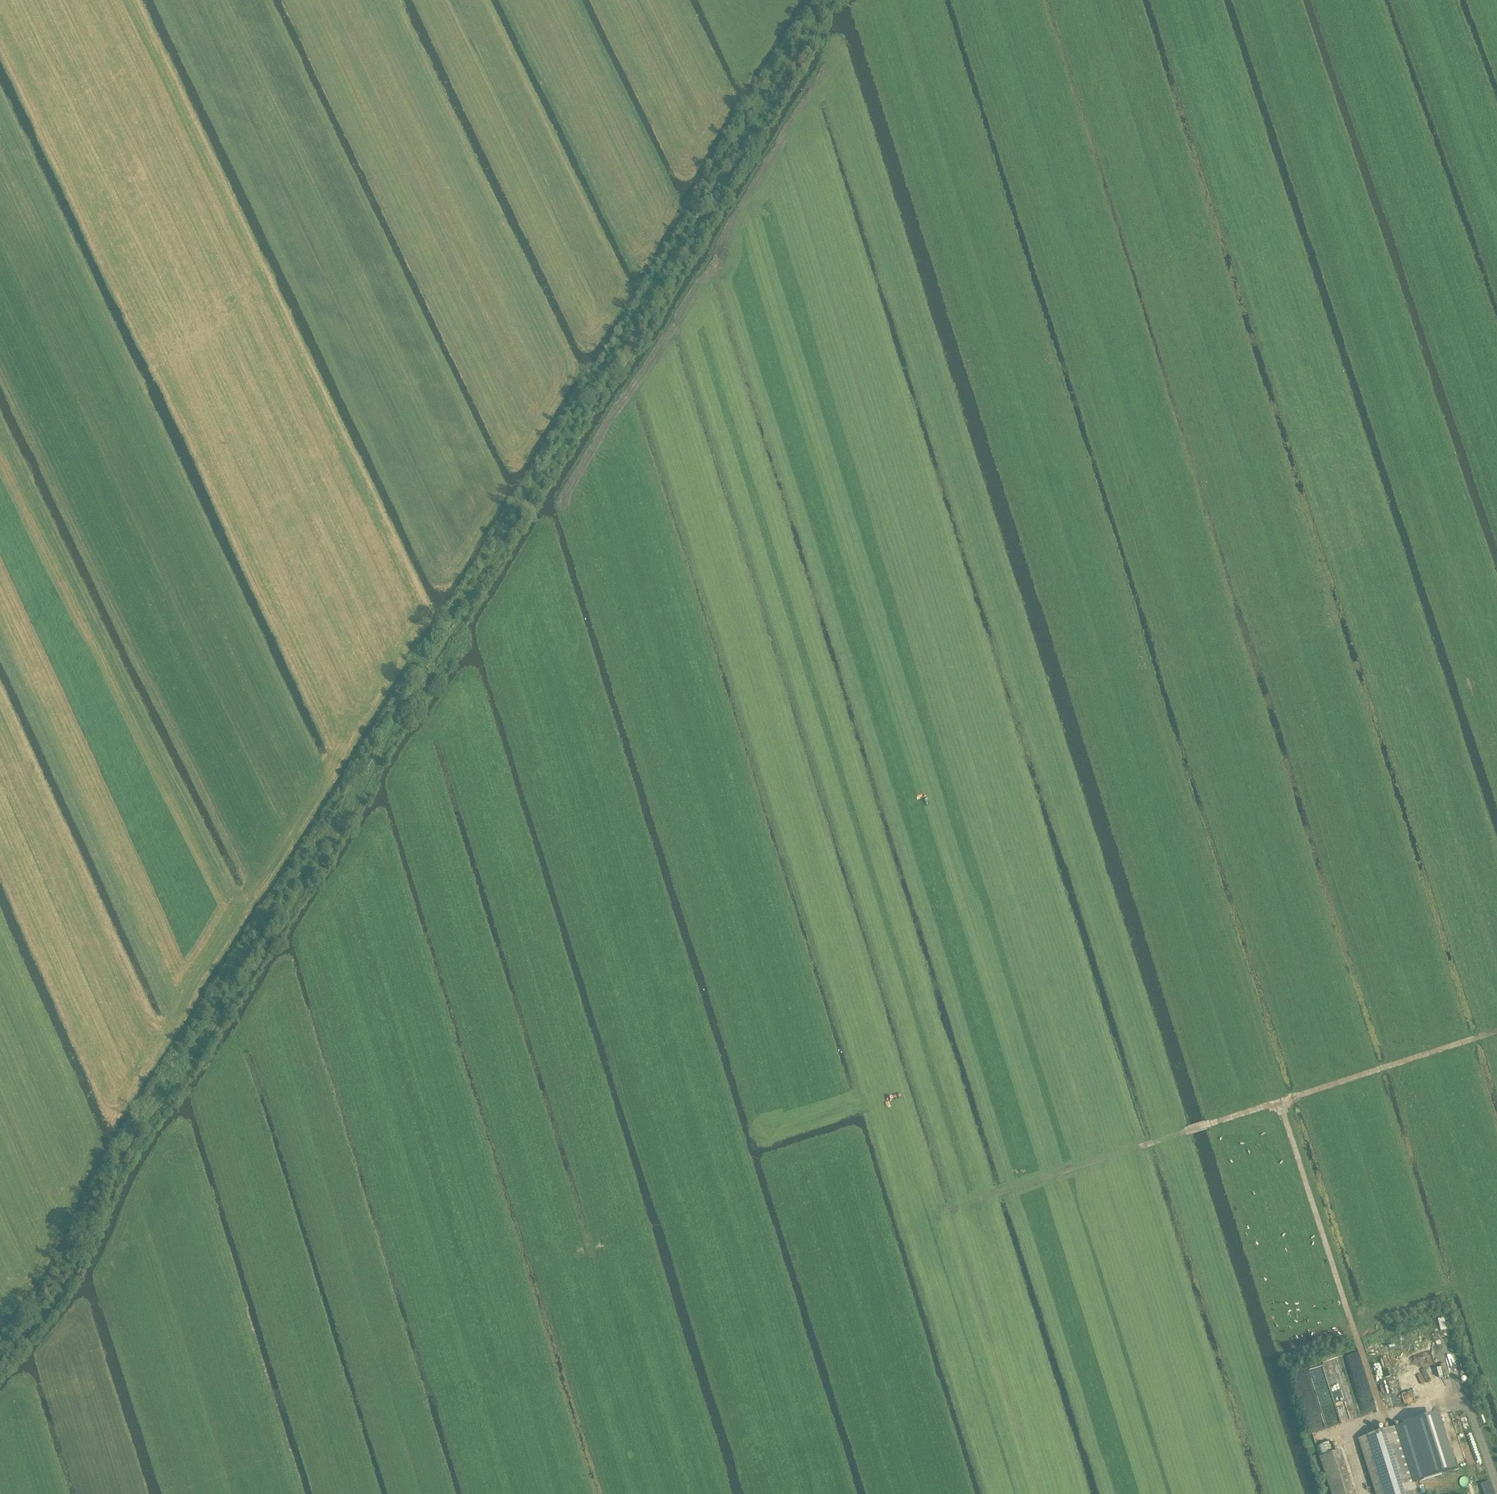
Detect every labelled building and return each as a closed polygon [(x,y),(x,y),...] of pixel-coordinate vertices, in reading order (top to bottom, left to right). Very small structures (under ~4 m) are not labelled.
[(1358,1440),(1375,1493),(1421,1493),(1399,1427),(1358,1440)] [(1340,1452),(1320,1458),(1331,1493),(1354,1493),(1340,1452)]
